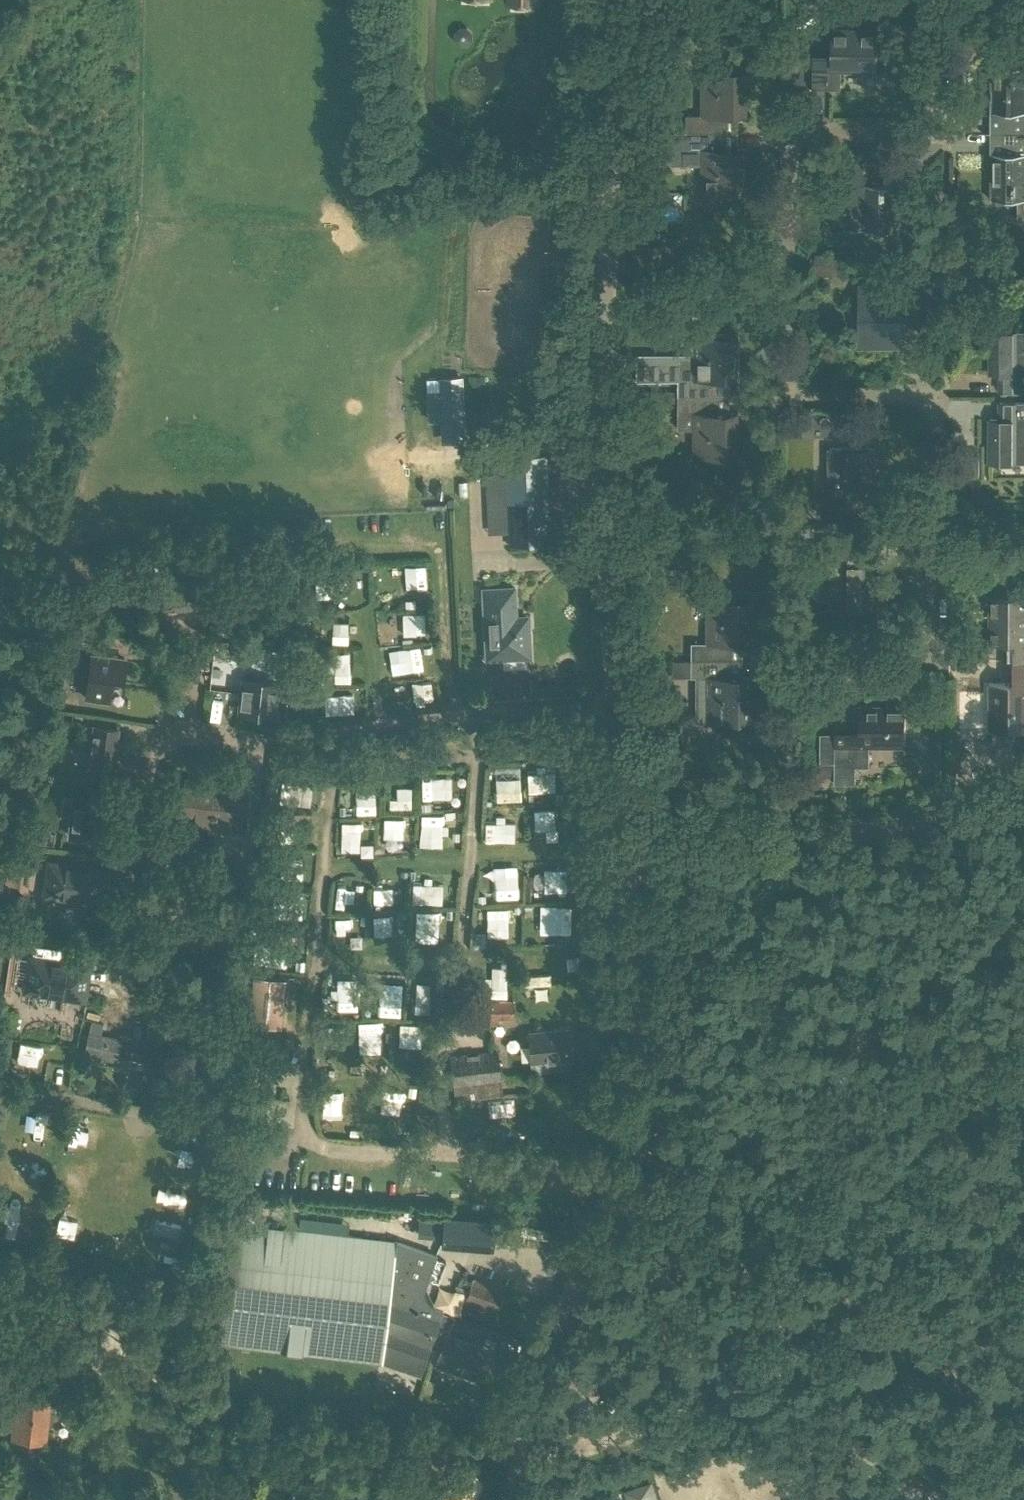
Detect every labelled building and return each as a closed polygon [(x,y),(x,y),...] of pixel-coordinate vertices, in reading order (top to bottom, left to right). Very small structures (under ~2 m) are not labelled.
[(813,54),(813,88),(840,89),(841,70),(877,71),(878,29),(832,29),(832,54),(813,54)] [(990,132),(1023,132),(1023,65),(990,65),(990,132)] [(686,114),(686,132),(738,132),(738,116),(746,115),(746,70),(702,70),(702,115),(686,114)] [(670,132),(670,165),(686,165),(702,165),(702,193),(725,193),(746,193),(746,148),(738,148),(738,132),(686,132),(670,132)] [(990,198),(1017,199),(1017,220),(1023,220),(1023,132),(990,132),(990,198)] [(902,166),(852,166),(852,230),(902,230),(902,166)] [(664,247),(633,248),(633,268),(664,268),(664,247)] [(925,269),(909,270),(909,288),(922,288),(922,308),(935,308),(934,269),(925,269)] [(861,287),(861,343),(902,343),(902,287),(861,287)] [(989,374),(999,374),(999,391),(1023,391),(1023,330),(989,330),(989,374)] [(678,378),(678,396),(729,396),(729,379),(738,379),(738,334),(694,334),(694,378),(678,378)] [(464,438),(461,378),(442,378),(443,391),(429,392),(430,420),(444,419),(445,438),(464,438)] [(678,396),(678,429),(694,429),(694,457),(738,457),(738,412),(729,412),(729,396),(678,396)] [(989,462),(1023,462),(1023,402),(999,402),(999,418),(989,418),(989,462)] [(816,415),(815,427),(834,428),(834,415),(816,415)] [(821,490),(821,507),(861,508),(861,491),(871,491),(871,447),(829,447),(829,490),(821,490)] [(954,451),(954,476),(979,476),(979,451),(954,451)] [(547,455),(506,457),(510,545),(551,543),(547,455)] [(821,547),(821,565),(829,565),(829,608),(871,608),(871,564),(861,564),(861,547),(821,547)] [(397,554),(396,579),(416,580),(416,555),(397,554)] [(162,580),(161,606),(208,609),(210,583),(162,580)] [(514,586),(482,588),(485,658),(509,657),(508,651),(529,650),(528,618),(516,618),(514,586)] [(989,596),(989,643),(1013,643),(1013,660),(1023,660),(1023,596),(989,596)] [(691,642),(691,659),(717,659),(717,643),(743,643),(751,643),(751,598),(708,598),(707,642),(691,642)] [(333,613),(310,614),(311,634),(334,633),(333,613)] [(394,659),(416,658),(415,637),(393,638),(394,659)] [(339,665),(338,646),(319,646),(320,665),(339,665)] [(95,652),(88,696),(110,699),(113,677),(124,679),(127,657),(95,652)] [(691,659),(691,677),(694,677),(707,677),(707,721),(751,721),(751,676),(743,676),(717,676),(717,659),(691,659)] [(989,728),(1023,729),(1023,660),(1013,660),(1013,682),(989,682),(989,728)] [(418,663),(397,664),(398,686),(419,685),(418,663)] [(241,683),(238,716),(270,719),(273,685),(241,683)] [(820,761),(820,775),(834,776),(834,782),(855,783),(855,766),(869,766),(869,746),(905,746),(905,705),(859,705),(859,729),(835,729),(834,761),(820,761)] [(90,727),(83,777),(109,780),(115,730),(90,727)] [(274,745),(274,754),(292,754),(292,745),(274,745)] [(550,763),(534,763),(534,782),(550,782),(550,763)] [(411,766),(412,790),(433,789),(432,766),(411,766)] [(271,792),(295,794),(297,775),(273,773),(271,792)] [(498,788),(514,787),(514,777),(498,778),(498,788)] [(211,824),(216,783),(185,780),(180,820),(211,824)] [(245,787),(216,783),(211,824),(241,827),(245,787)] [(388,785),(387,796),(404,798),(405,787),(388,785)] [(348,800),(367,801),(368,787),(348,786),(348,800)] [(524,794),(525,825),(548,825),(548,794),(524,794)] [(69,835),(99,839),(104,799),(74,796),(69,835)] [(412,801),(411,834),(433,835),(433,801),(412,801)] [(478,825),(508,826),(509,802),(478,801),(478,825)] [(371,804),(371,825),(391,826),(392,804),(371,804)] [(338,807),(337,836),(358,837),(359,808),(338,807)] [(297,831),(298,817),(265,817),(264,831),(297,831)] [(272,868),(272,856),(257,856),(257,868),(272,868)] [(507,859),(486,861),(487,885),(508,884),(507,859)] [(44,860),(38,899),(103,909),(109,870),(44,860)] [(385,895),(386,861),(366,860),(365,894),(385,895)] [(408,890),(431,889),(430,862),(407,863),(408,890)] [(558,882),(557,862),(535,863),(536,882),(558,882)] [(230,876),(229,896),(249,898),(251,878),(230,876)] [(325,876),(325,896),(345,896),(346,877),(325,876)] [(261,906),(280,906),(280,889),(262,889),(261,906)] [(526,912),(545,913),(546,891),(527,891),(526,912)] [(480,895),(481,923),(504,923),(503,895),(480,895)] [(342,905),(326,905),(326,925),(341,925),(342,905)] [(10,940),(36,943),(37,933),(11,930),(10,940)] [(261,951),(282,952),(283,933),(262,932),(261,951)] [(3,943),(3,957),(17,958),(17,944),(3,943)] [(25,957),(19,996),(84,1005),(89,966),(25,957)] [(1,962),(1,976),(14,976),(14,962),(1,962)] [(390,996),(391,975),(381,975),(381,996),(390,996)] [(252,977),(247,1025),(280,1028),(285,980),(252,977)] [(339,999),(338,1009),(345,1009),(345,1012),(356,1013),(358,991),(347,990),(347,1000),(339,999)] [(10,998),(0,996),(0,1014),(6,1016),(10,998)] [(466,1002),(465,1021),(489,1020),(489,1024),(498,1023),(497,1019),(513,1018),(513,1001),(490,1000),(490,1003),(466,1002)] [(316,1032),(333,1034),(335,1008),(319,1006),(316,1032)] [(391,1010),(390,1033),(411,1034),(411,1010),(391,1010)] [(91,1020),(88,1031),(101,1034),(103,1023),(91,1020)] [(568,1029),(529,1032),(531,1060),(570,1057),(568,1029)] [(22,1044),(23,1033),(0,1031),(0,1042),(22,1044)] [(88,1031),(83,1053),(117,1060),(118,1055),(121,1043),(121,1038),(101,1034),(88,1031)] [(121,1043),(118,1055),(129,1058),(132,1045),(121,1043)] [(187,1047),(184,1084),(206,1086),(210,1050),(187,1047)] [(497,1050),(449,1056),(453,1085),(501,1079),(497,1050)] [(252,1094),(284,1095),(285,1080),(252,1078),(252,1094)] [(501,1079),(453,1085),(455,1101),(502,1095),(501,1079)] [(336,1102),(335,1081),(312,1082),(313,1103),(336,1102)] [(347,1094),(347,1112),(363,1112),(363,1094),(347,1094)] [(421,1114),(420,1134),(434,1135),(436,1115),(421,1114)] [(36,1145),(36,1128),(17,1127),(16,1144),(36,1145)] [(169,1132),(168,1154),(188,1155),(190,1133),(169,1132)] [(172,1187),(182,1189),(186,1165),(175,1163),(172,1187)] [(27,1221),(26,1197),(17,1197),(18,1222),(27,1221)] [(444,1213),(442,1244),(493,1248),(495,1217),(444,1213)] [(231,1220),(216,1343),(382,1362),(386,1320),(405,1269),(392,1265),(394,1239),(231,1220)] [(171,1228),(156,1235),(162,1250),(178,1244),(171,1228)] [(383,1358),(382,1362),(420,1374),(421,1371),(429,1347),(440,1315),(442,1309),(435,1306),(421,1301),(426,1286),(436,1254),(394,1239),(392,1265),(405,1269),(386,1320),(383,1358)] [(459,1290),(490,1292),(492,1272),(460,1270),(459,1290)] [(446,1335),(437,1361),(474,1375),(484,1348),(446,1335)] [(19,1382),(13,1438),(44,1441),(50,1386),(19,1382)] [(59,1494),(29,1490),(28,1499),(58,1499),(59,1494)]
